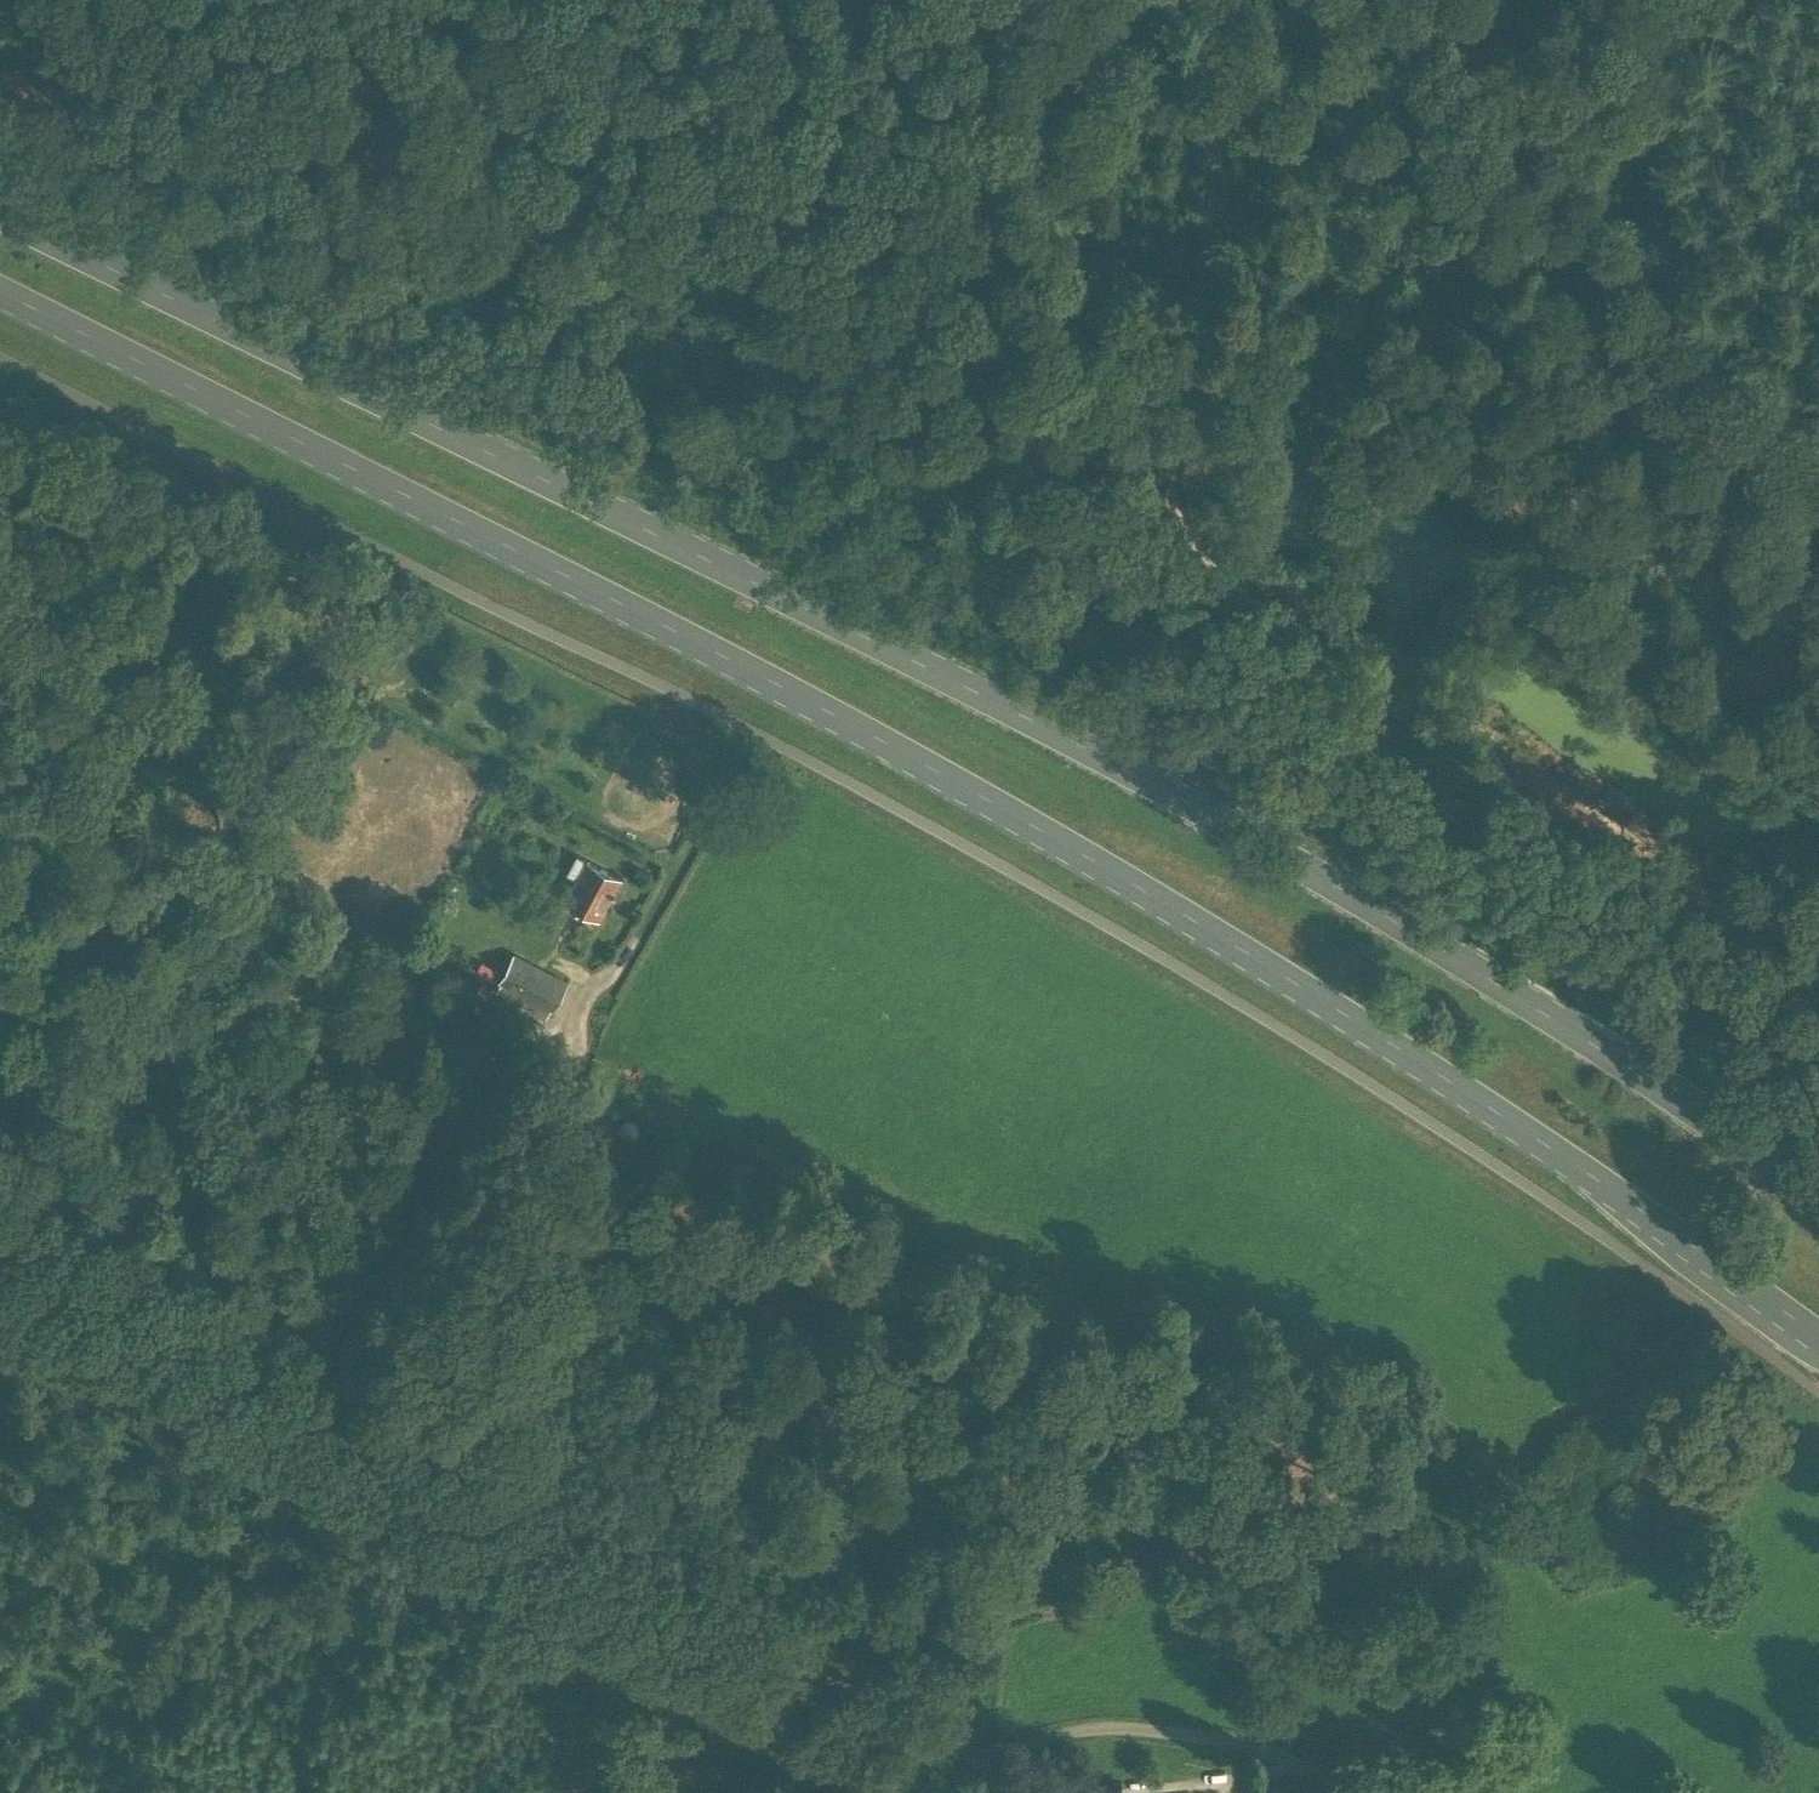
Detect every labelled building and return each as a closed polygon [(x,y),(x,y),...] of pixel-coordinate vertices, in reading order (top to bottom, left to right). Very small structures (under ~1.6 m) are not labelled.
[(587,860),(566,900),(600,918),(621,878),(587,860)] [(544,1014),(551,1003),(560,990),(531,975),(516,1000),(544,1014)]
